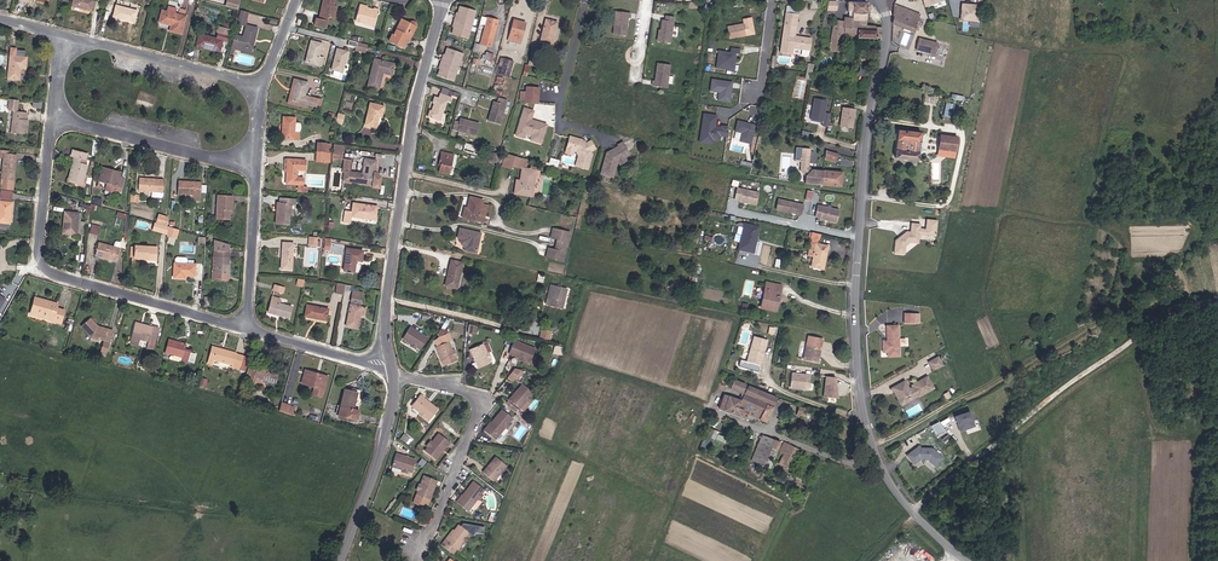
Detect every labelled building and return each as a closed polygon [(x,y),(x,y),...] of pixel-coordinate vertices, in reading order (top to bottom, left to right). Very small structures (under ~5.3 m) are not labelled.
[(73,5),(92,10),(95,0),(75,0),(73,5)] [(224,6),(234,9),(237,0),(226,0),(224,6)] [(334,0),(333,0),(322,0),(320,6),(322,7),(320,15),(318,14),(316,23),(312,22),(310,30),(321,32),(323,25),(325,20),(331,22),(334,11),(331,10),(334,0)] [(842,32),(862,34),(863,23),(864,17),(865,0),(846,0),(845,6),(850,6),(850,12),(844,12),(842,32)] [(910,26),(916,8),(895,0),(894,0),(892,20),(910,26)] [(449,29),(461,32),(468,4),(456,1),(449,29)] [(981,5),(961,3),(960,21),(979,22),(981,5)] [(114,16),(135,22),(138,10),(117,4),(114,16)] [(170,31),(181,34),(186,17),(174,14),(176,6),(168,4),(166,12),(162,11),(159,22),(170,25),(170,23),(172,23),(170,31)] [(461,32),(465,33),(473,5),(468,4),(461,32)] [(670,35),(674,9),(666,8),(665,13),(662,12),(661,22),(659,22),(657,33),(670,35)] [(495,14),(478,9),(476,17),(482,18),(477,37),(489,40),(495,14)] [(614,10),(613,33),(626,34),(626,16),(628,16),(629,11),(614,10)] [(238,19),(245,21),(247,12),(240,11),(238,19)] [(372,15),(371,18),(365,16),(366,13),(359,11),(354,25),(372,31),(377,14),(372,13),(372,15)] [(504,35),(517,39),(523,17),(510,13),(504,35)] [(546,38),(547,38),(552,18),(541,16),(536,35),(537,35),(536,40),(545,42),(546,38)] [(824,46),(835,48),(840,23),(841,18),(831,17),(824,46)] [(725,34),(747,33),(746,19),(724,20),(725,34)] [(780,35),(790,36),(793,21),(783,19),(780,35)] [(862,34),(880,36),(882,25),(863,23),(862,34)] [(231,45),(251,51),(257,29),(246,26),(243,38),(233,35),(231,45)] [(408,26),(408,27),(407,28),(406,30),(399,27),(392,40),(390,40),(387,46),(399,53),(404,43),(407,45),(414,32),(414,30),(414,28),(413,27),(412,26),(408,26)] [(224,28),(219,27),(217,32),(218,33),(217,39),(200,34),(196,46),(219,52),(222,41),(227,42),(230,30),(224,28)] [(907,45),(910,34),(904,32),(901,43),(907,45)] [(916,43),(934,48),(937,38),(918,34),(916,43)] [(788,49),(804,52),(806,40),(790,36),(780,35),(777,52),(787,54),(788,49)] [(934,48),(940,50),(943,39),(937,38),(934,48)] [(20,66),(26,66),(27,55),(17,54),(19,40),(13,39),(8,75),(19,77),(20,66)] [(459,47),(443,42),(436,71),(451,75),(459,47)] [(321,60),(316,58),(319,46),(308,43),(303,64),(318,68),(321,60)] [(525,57),(531,59),(535,45),(528,44),(525,57)] [(352,53),(361,56),(363,49),(354,46),(352,53)] [(330,69),(343,73),(349,50),(336,47),(330,69)] [(731,47),(730,51),(718,49),(715,67),(734,71),(737,53),(739,53),(740,48),(731,47)] [(488,51),(485,59),(492,62),(495,54),(488,51)] [(496,71),(504,73),(508,57),(500,55),(496,71)] [(667,80),(670,57),(658,55),(656,70),(654,70),(653,78),(667,80)] [(364,90),(374,93),(379,77),(388,80),(390,68),(371,63),(364,90)] [(800,80),(806,82),(809,66),(803,65),(800,80)] [(730,102),(732,80),(711,78),(710,91),(718,91),(717,100),(730,102)] [(294,103),(289,102),(294,81),(291,80),(285,104),(293,106),(294,103)] [(314,100),(302,96),(305,84),(294,81),(289,102),(294,103),(312,108),(314,100)] [(523,96),(535,98),(538,83),(526,81),(523,96)] [(442,116),(448,95),(452,96),(453,91),(441,88),(440,92),(435,91),(433,98),(435,98),(433,109),(430,109),(430,112),(442,116)] [(503,94),(495,92),(493,97),(490,96),(484,115),(496,119),(503,94)] [(820,117),(825,97),(813,94),(808,114),(820,117)] [(535,138),(541,120),(531,116),(530,117),(527,116),(527,115),(525,114),(529,106),(519,102),(512,124),(519,127),(526,129),(525,134),(535,138)] [(953,117),(955,103),(946,102),(944,115),(953,117)] [(841,103),(838,122),(850,124),(854,105),(841,103)] [(11,128),(26,130),(27,115),(24,115),(24,107),(13,106),(11,128)] [(375,118),(378,119),(380,109),(367,106),(361,127),(372,129),(375,118)] [(451,114),(449,122),(473,128),(476,116),(457,111),(456,115),(451,114)] [(716,124),(717,114),(703,112),(699,142),(713,143),(714,139),(720,140),(720,136),(727,136),(728,125),(716,124)] [(296,131),(291,131),(292,122),(292,117),(281,116),(279,138),(296,139),(296,131)] [(733,139),(750,143),(754,123),(738,119),(733,139)] [(890,151),(913,154),(916,127),(893,124),(890,151)] [(935,144),(951,145),(953,131),(936,129),(935,144)] [(579,134),(568,131),(564,143),(572,145),(574,146),(577,150),(574,160),(586,164),(590,149),(588,148),(589,146),(593,143),(589,135),(583,138),(579,136),(579,134)] [(607,147),(604,146),(598,167),(610,171),(614,155),(627,149),(621,137),(616,139),(617,140),(608,144),(608,145),(607,147)] [(462,147),(477,152),(479,143),(465,139),(462,147)] [(314,152),(322,153),(322,144),(315,143),(314,152)] [(329,153),(338,154),(339,145),(330,144),(329,153)] [(11,166),(13,149),(7,149),(7,145),(0,145),(0,153),(3,153),(0,181),(12,182),(13,166),(11,166)] [(87,161),(84,160),(86,150),(72,146),(71,152),(74,153),(72,158),(75,159),(72,175),(83,178),(87,161)] [(438,166),(447,168),(452,149),(441,146),(438,156),(440,157),(438,166)] [(836,150),(825,146),(823,156),(835,157),(836,150)] [(522,163),(525,154),(501,147),(497,160),(506,162),(507,159),(518,162),(515,173),(514,177),(509,176),(505,189),(524,194),(531,166),(522,163)] [(313,161),(321,162),(322,153),(314,152),(313,161)] [(842,171),(813,169),(810,165),(811,154),(802,153),(801,170),(806,176),(805,184),(841,188),(842,171)] [(481,166),(487,168),(490,158),(483,157),(481,166)] [(301,178),(294,177),(294,169),(299,169),(300,160),(295,160),(295,159),(285,158),(284,183),(300,184),(301,178)] [(341,172),(347,173),(348,161),(340,160),(339,172),(341,172)] [(377,179),(374,178),(375,174),(371,174),(373,162),(361,160),(359,175),(347,173),(341,172),(340,181),(369,185),(369,188),(375,189),(377,179)] [(116,185),(120,186),(124,173),(119,172),(120,170),(111,167),(102,164),(98,176),(107,179),(105,184),(115,187),(116,185)] [(160,193),(162,192),(162,175),(138,174),(138,187),(151,188),(151,193),(160,193)] [(190,195),(198,195),(199,177),(177,176),(176,189),(190,190),(190,195)] [(759,188),(735,182),(732,194),(739,195),(739,197),(756,201),(759,188)] [(17,196),(17,186),(5,185),(4,195),(17,196)] [(227,215),(227,209),(228,196),(230,196),(230,191),(215,190),(214,214),(227,215)] [(481,199),(469,196),(466,206),(463,205),(461,215),(481,221),(485,206),(480,205),(481,199)] [(10,219),(11,198),(0,197),(0,218),(10,219)] [(287,213),(289,213),(290,202),(290,198),(279,197),(279,202),(276,202),(275,221),(287,222),(287,213)] [(780,198),(778,208),(801,213),(803,203),(780,198)] [(348,215),(372,219),(374,206),(350,202),(349,211),(344,210),(343,222),(347,223),(348,215)] [(819,202),(816,216),(820,217),(820,218),(837,222),(841,207),(819,202)] [(64,229),(77,230),(79,209),(66,207),(64,229)] [(156,222),(167,226),(168,217),(158,214),(156,222)] [(936,217),(925,216),(924,226),(935,227),(936,217)] [(755,233),(758,222),(743,218),(741,230),(744,231),(740,244),(752,247),(755,236),(753,236),(754,233),(755,233)] [(902,231),(895,237),(894,250),(904,251),(905,243),(909,239),(911,239),(912,234),(917,235),(918,230),(918,225),(919,221),(910,220),(909,228),(905,228),(905,229),(904,231),(902,231)] [(91,228),(98,230),(101,223),(93,221),(91,228)] [(156,222),(155,222),(152,229),(167,234),(167,226),(156,222)] [(551,240),(562,243),(565,228),(549,224),(547,234),(552,235),(551,240)] [(167,234),(175,237),(178,229),(167,226),(167,234)] [(812,234),(820,236),(822,229),(811,227),(810,233),(812,234)] [(465,249),(476,251),(481,233),(460,228),(458,237),(467,239),(465,249)] [(212,235),(211,251),(215,252),(214,267),(210,267),(210,273),(221,274),(222,268),(225,268),(226,246),(223,246),(224,238),(212,235)] [(308,244),(319,245),(319,240),(316,239),(316,235),(309,235),(308,244)] [(96,251),(117,256),(120,244),(99,238),(96,251)] [(809,248),(827,251),(829,241),(819,239),(811,238),(809,248)] [(280,266),(290,267),(292,240),(282,240),(280,266)] [(542,254),(558,257),(562,243),(551,240),(550,244),(545,243),(542,254)] [(134,254),(155,255),(156,242),(135,241),(134,254)] [(353,260),(359,260),(360,250),(344,248),(341,270),(351,271),(353,260)] [(812,263),(824,265),(827,251),(809,248),(808,252),(814,253),(812,263)] [(438,276),(451,279),(456,254),(444,251),(438,276)] [(173,254),(172,273),(183,273),(184,270),(192,270),(192,259),(185,259),(185,255),(183,253),(174,252),(173,254)] [(781,279),(767,275),(762,299),(776,302),(777,297),(775,296),(777,289),(779,289),(781,279)] [(335,289),(342,291),(344,281),(337,279),(335,289)] [(541,299),(553,302),(558,284),(545,281),(541,299)] [(8,296),(0,291),(0,311),(8,296)] [(288,314),(291,304),(279,300),(280,295),(271,293),(267,308),(288,314)] [(69,307),(60,305),(62,300),(41,294),(37,307),(40,308),(39,311),(49,314),(50,311),(58,314),(57,316),(57,318),(65,320),(69,307)] [(303,311),(325,315),(327,304),(305,300),(303,311)] [(345,321),(357,323),(359,309),(361,302),(350,300),(345,321)] [(912,309),(902,309),(902,319),(912,319),(912,309)] [(119,328),(101,322),(102,320),(101,320),(95,314),(86,322),(95,332),(110,336),(106,348),(112,350),(119,328)] [(151,341),(158,343),(163,323),(148,318),(147,321),(139,319),(135,333),(144,336),(144,333),(152,336),(151,341)] [(411,341),(414,342),(422,331),(406,320),(398,331),(406,337),(404,340),(409,343),(411,341)] [(897,321),(884,321),(884,333),(886,333),(886,336),(884,336),(879,336),(879,349),(884,349),(896,349),(897,343),(901,343),(902,342),(902,336),(901,334),(897,334),(897,321)] [(531,332),(540,334),(542,325),(533,323),(531,332)] [(475,333),(476,324),(468,324),(468,332),(475,333)] [(814,341),(818,342),(821,333),(806,330),(800,353),(814,357),(816,351),(811,349),(814,341)] [(764,336),(751,332),(743,358),(737,356),(734,364),(743,367),(746,359),(756,362),(759,351),(758,351),(760,345),(761,346),(764,336)] [(520,355),(527,357),(532,343),(513,336),(513,335),(508,333),(503,348),(513,352),(512,355),(519,357),(520,355)] [(1112,335),(1107,334),(1106,343),(1114,345),(1115,336),(1112,335)] [(192,348),(186,347),(188,341),(177,338),(177,337),(170,335),(167,349),(185,353),(184,357),(196,360),(198,350),(192,349),(192,348)] [(445,335),(433,340),(443,364),(455,359),(453,354),(457,352),(454,347),(451,348),(445,335)] [(484,351),(486,350),(483,344),(481,345),(477,336),(464,342),(473,362),(486,356),(484,351)] [(233,362),(241,364),(244,352),(236,350),(236,349),(213,342),(208,359),(213,360),(215,355),(234,360),(233,362)] [(562,354),(563,347),(555,345),(553,352),(562,354)] [(928,359),(932,367),(939,363),(935,355),(928,359)] [(268,376),(278,378),(281,366),(260,361),(259,362),(255,362),(254,365),(250,364),(248,371),(251,372),(250,376),(251,376),(251,378),(266,383),(268,376)] [(501,372),(506,375),(514,365),(508,364),(501,372)] [(318,368),(306,365),(302,379),(315,382),(313,389),(323,392),(328,374),(317,371),(318,368)] [(806,385),(807,371),(789,369),(787,384),(806,385)] [(727,381),(740,386),(743,378),(730,372),(727,381)] [(901,384),(893,388),(900,400),(909,395),(906,390),(909,389),(910,389),(914,387),(916,391),(917,392),(932,384),(926,373),(910,381),(912,383),(908,385),(903,376),(898,379),(901,384)] [(839,398),(841,377),(833,374),(826,393),(839,398)] [(746,404),(751,392),(755,382),(751,381),(745,378),(738,395),(735,403),(739,404),(740,402),(746,404)] [(891,383),(893,388),(901,384),(898,379),(891,383)] [(528,398),(530,394),(528,392),(530,389),(517,382),(507,399),(520,406),(525,397),(528,398)] [(751,392),(770,400),(775,390),(755,382),(751,392)] [(340,410),(358,414),(364,385),(358,384),(357,387),(351,386),(346,385),(340,410)] [(906,390),(909,395),(916,391),(914,387),(910,389),(909,389),(906,390)] [(422,417),(430,406),(414,394),(416,392),(412,389),(402,402),(411,409),(408,412),(413,415),(416,412),(422,417)] [(715,404),(727,408),(733,393),(722,389),(715,404)] [(756,413),(763,416),(770,400),(751,392),(746,404),(744,408),(749,410),(756,413)] [(742,414),(744,408),(746,404),(740,402),(739,404),(735,403),(738,395),(733,393),(727,408),(742,414)] [(283,407),(292,410),(294,402),(284,399),(283,407)] [(811,408),(807,407),(807,405),(794,401),(792,408),(810,412),(811,408)] [(906,410),(910,417),(923,410),(920,403),(906,410)] [(506,427),(508,429),(512,424),(510,423),(514,419),(504,410),(492,423),(490,422),(483,429),(495,440),(506,427)] [(970,410),(953,415),(958,432),(975,427),(970,410)] [(442,440),(443,441),(447,436),(435,427),(428,437),(426,435),(421,440),(423,442),(419,448),(429,456),(442,440)] [(709,434),(714,436),(718,429),(713,427),(709,434)] [(767,442),(773,445),(776,438),(762,432),(757,442),(765,445),(767,442)] [(408,443),(412,438),(404,433),(400,439),(408,443)] [(774,459),(785,464),(795,444),(780,438),(774,449),(778,451),(774,459)] [(751,459),(758,461),(765,445),(757,442),(751,459)] [(915,446),(907,452),(911,459),(914,456),(916,458),(919,456),(926,456),(934,463),(941,455),(931,446),(918,446),(916,446),(915,446)] [(401,469),(406,470),(410,457),(390,451),(386,464),(396,467),(395,470),(400,472),(401,469)] [(506,471),(503,469),(507,465),(496,457),(483,473),(493,482),(500,474),(502,475),(506,471)] [(409,492),(422,497),(431,478),(417,472),(413,482),(410,481),(408,487),(410,488),(409,492)] [(480,502),(484,497),(481,494),(485,490),(475,481),(460,498),(459,497),(455,502),(466,512),(477,499),(480,502)] [(466,537),(465,536),(467,532),(471,535),(473,531),(482,532),(483,526),(461,522),(459,525),(457,524),(453,530),(445,540),(455,548),(456,548),(462,540),(463,541),(466,537)] [(455,548),(445,540),(453,530),(450,528),(439,543),(451,553),(455,548)]
